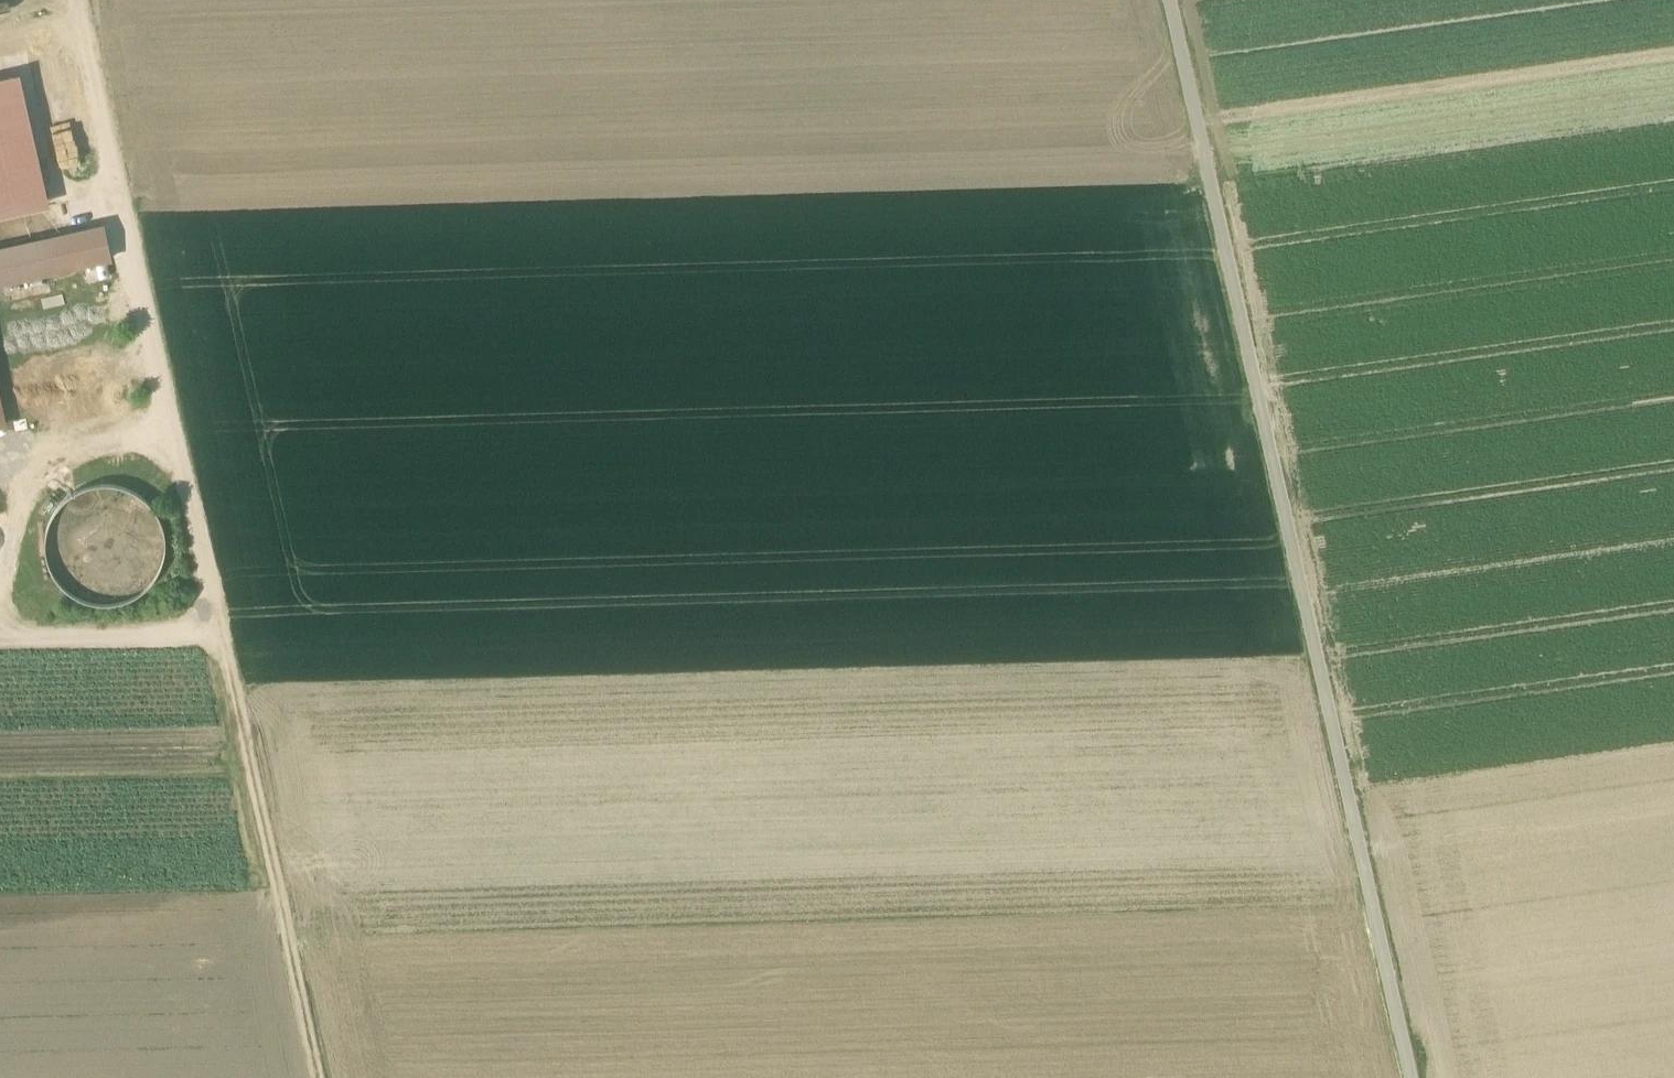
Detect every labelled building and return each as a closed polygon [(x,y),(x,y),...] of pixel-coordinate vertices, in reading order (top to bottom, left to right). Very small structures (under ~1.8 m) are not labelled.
[(11,77),(0,79),(0,217),(40,208),(11,77)] [(101,227),(59,236),(66,269),(108,259),(101,227)] [(0,249),(0,283),(66,269),(59,236),(0,249)]
